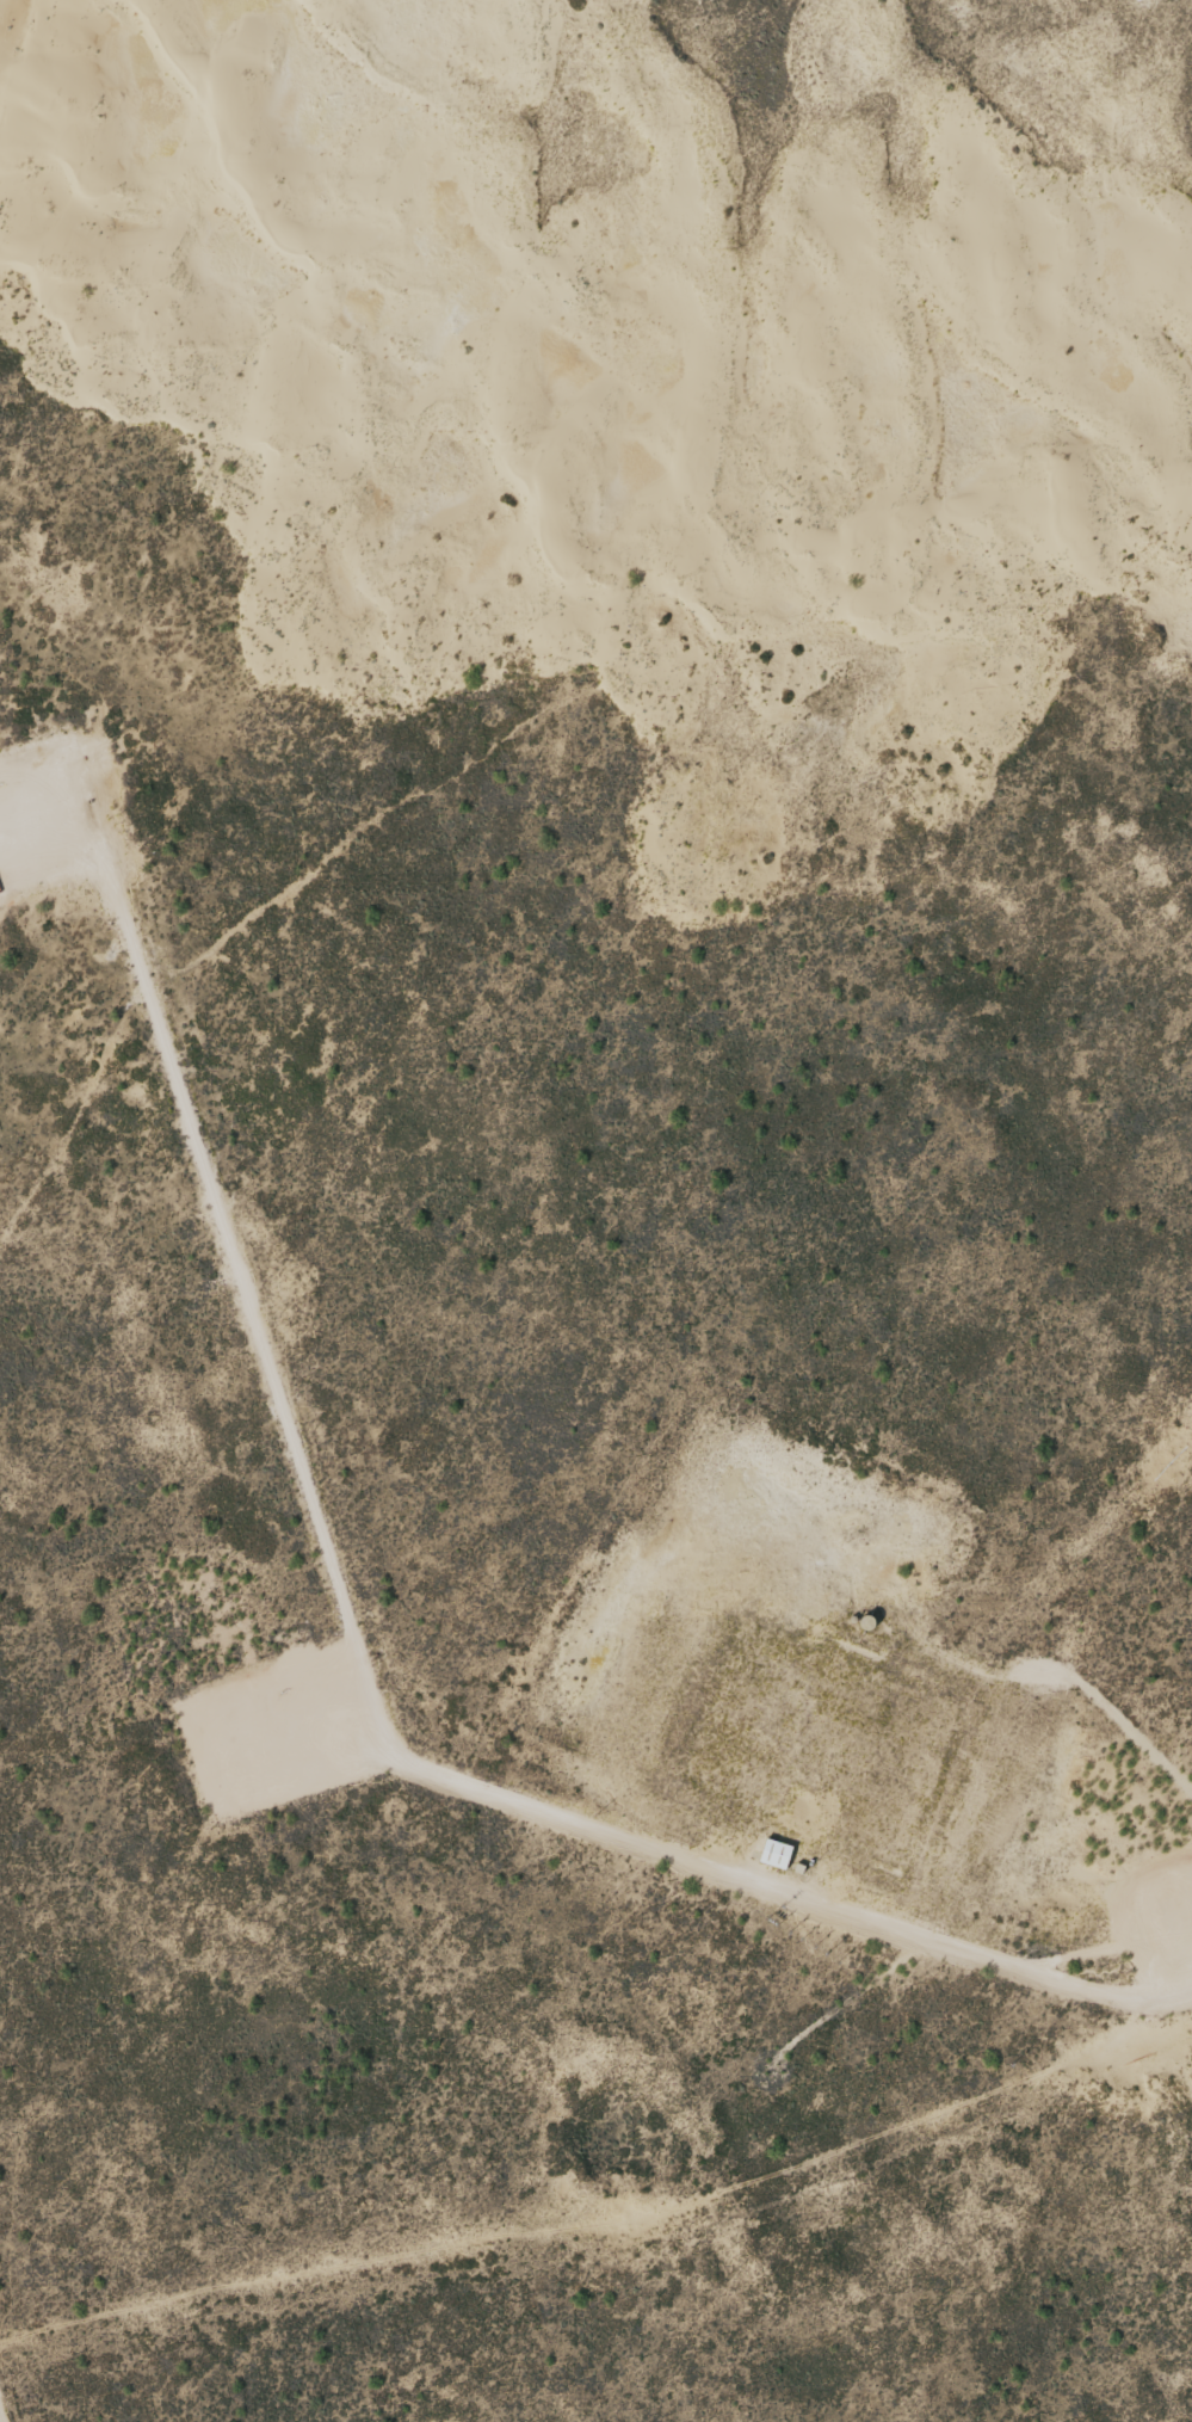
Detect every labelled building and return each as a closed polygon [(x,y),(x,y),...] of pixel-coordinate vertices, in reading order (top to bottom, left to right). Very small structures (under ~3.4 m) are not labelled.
[(765,1834),(755,1857),(784,1868),(792,1843),(765,1834)]
